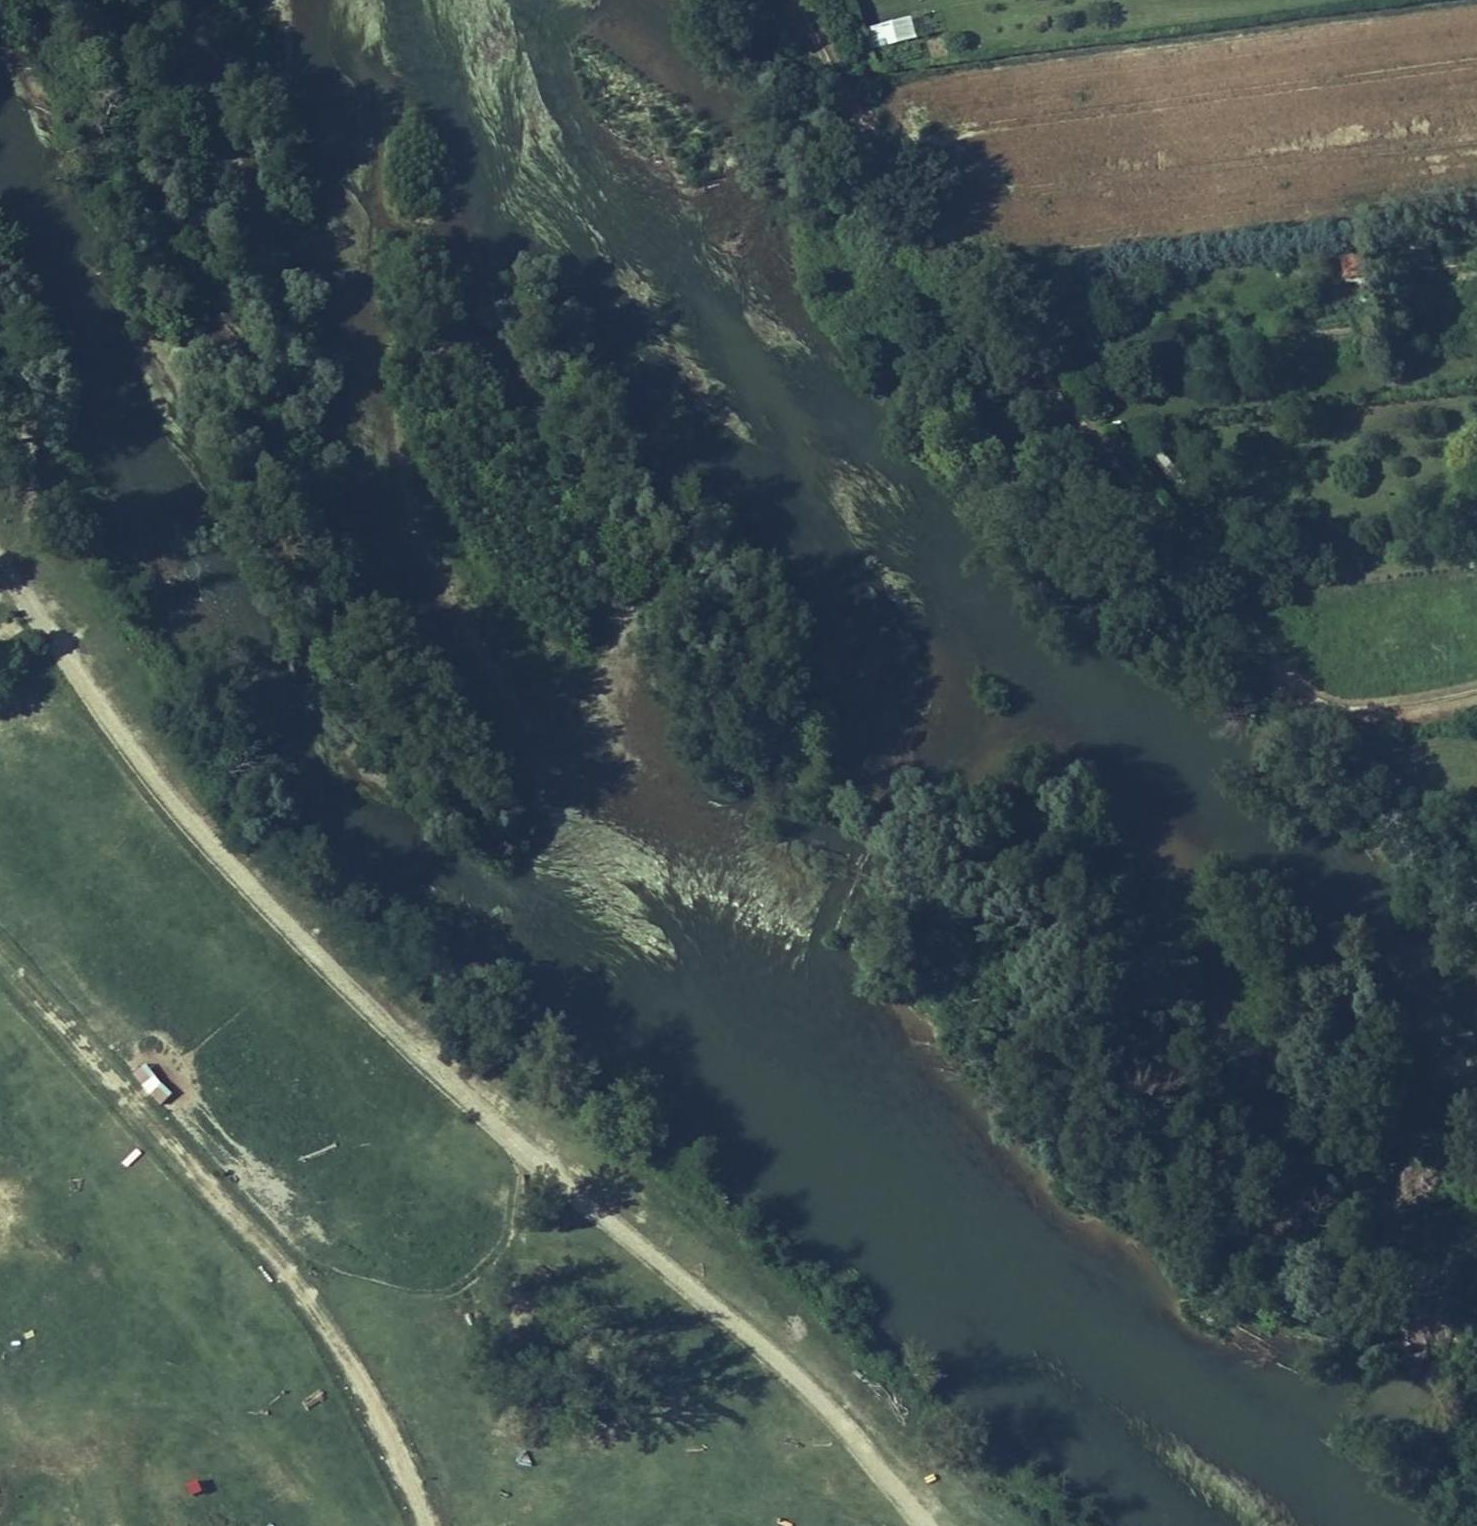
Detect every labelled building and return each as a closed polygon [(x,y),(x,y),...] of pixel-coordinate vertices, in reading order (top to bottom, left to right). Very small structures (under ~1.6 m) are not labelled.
[(870,52),(915,39),(909,17),(864,30),(870,52)] [(1427,235),(1419,236),(1423,261),(1430,260),(1427,235)] [(1419,236),(1399,239),(1403,264),(1423,261),(1419,236)] [(1366,257),(1340,260),(1343,276),(1368,274),(1366,257)] [(157,1107),(170,1096),(143,1065),(130,1076),(157,1107)]
